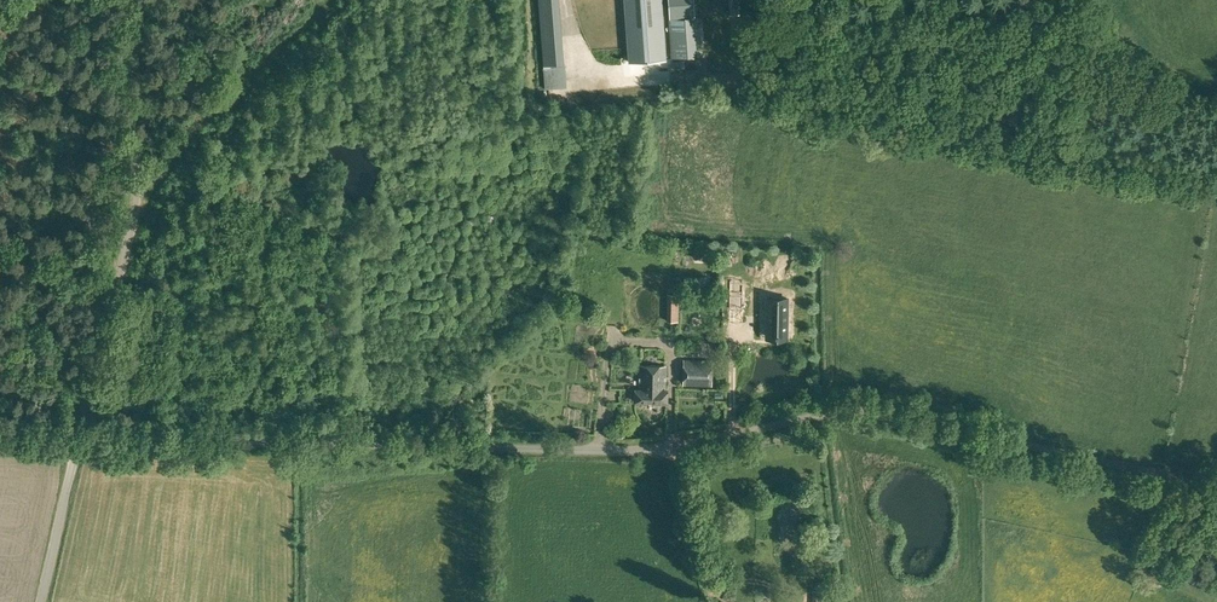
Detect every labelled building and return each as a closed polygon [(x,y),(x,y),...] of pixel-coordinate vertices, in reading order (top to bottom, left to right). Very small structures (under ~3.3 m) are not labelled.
[(541,41),(542,45),(541,45),(543,63),(544,63),(544,68),(543,68),(544,88),(566,86),(565,67),(563,67),(562,61),(564,61),(563,44),(561,44),(561,39),(562,39),(559,0),(538,0),(541,41)] [(626,61),(662,58),(657,0),(621,0),(626,61)] [(669,16),(693,15),(692,0),(668,0),(669,16)] [(740,0),(728,0),(729,15),(740,14),(740,0)] [(669,18),(671,47),(672,58),(692,56),(690,16),(685,16),(669,18)] [(787,334),(788,296),(767,295),(767,333),(787,334)] [(683,385),(712,385),(712,359),(684,358),(683,385)] [(640,364),(639,388),(635,388),(635,400),(667,401),(667,389),(665,389),(666,365),(640,364)] [(579,415),(579,426),(591,425),(590,415),(579,415)] [(571,447),(571,440),(560,439),(560,447),(571,447)] [(1158,572),(1162,564),(1155,560),(1151,569),(1158,572)] [(815,601),(829,601),(830,589),(816,589),(815,601)]
